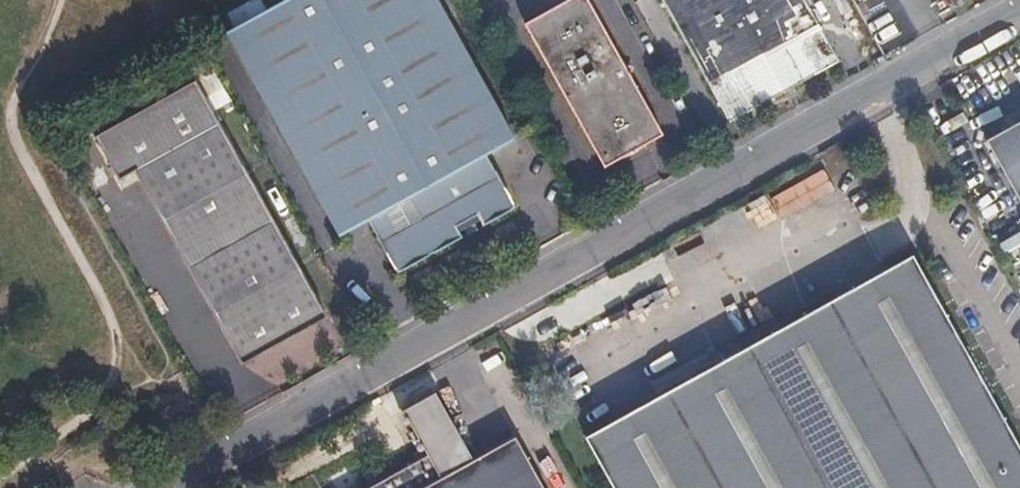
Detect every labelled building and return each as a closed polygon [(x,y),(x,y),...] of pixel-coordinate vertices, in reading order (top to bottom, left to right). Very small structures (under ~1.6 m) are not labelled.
[(217,20),(224,33),(220,35),(246,79),(325,219),(335,238),(364,222),(395,275),(457,239),(456,234),(475,223),(478,226),(511,208),(482,156),(510,140),(492,107),(430,0),(284,0),(261,13),(253,0),(252,0),(217,20)] [(523,24),(605,166),(662,134),(586,0),(565,0),(523,24)] [(693,55),(718,98),(731,121),(841,62),(806,0),(664,0),(693,55)] [(202,101),(95,161),(109,187),(131,175),(237,369),(322,322),(202,101)] [(986,140),(1019,201),(1019,121),(986,140)] [(587,436),(615,487),(1019,487),(1019,449),(913,255),(587,436)] [(510,431),(479,448),(447,389),(410,409),(432,450),(412,461),(413,463),(368,487),(542,487),(510,431)]
